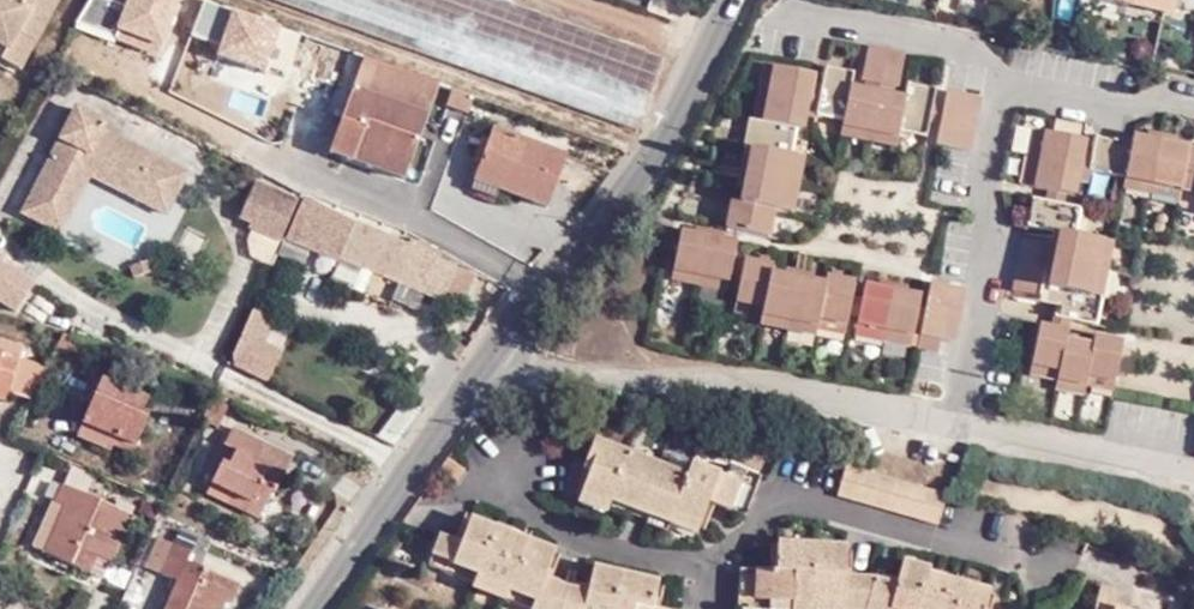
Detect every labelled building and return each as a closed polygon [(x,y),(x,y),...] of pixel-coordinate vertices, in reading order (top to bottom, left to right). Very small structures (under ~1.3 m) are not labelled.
[(12,32),(33,43),(55,0),(0,0),(0,56),(12,32)] [(133,18),(177,35),(190,0),(139,0),(133,18)] [(181,31),(225,46),(237,12),(202,0),(190,0),(179,30),(181,31)] [(1166,1),(1164,0),(1127,0),(1126,3),(1172,13),(1172,2),(1166,1)] [(0,56),(0,60),(19,70),(33,43),(12,32),(0,56)] [(896,86),(904,53),(866,45),(860,79),(878,83),(896,86)] [(233,118),(313,148),(336,84),(256,55),(233,118)] [(432,100),(438,84),(363,57),(352,90),(336,84),(313,148),(403,181),(432,100)] [(758,91),(767,93),(773,65),(764,63),(758,91)] [(767,93),(806,101),(812,72),(773,65),(767,93)] [(869,129),(876,91),(850,86),(852,71),(824,65),(815,112),(842,117),(840,123),(869,129)] [(923,133),(933,87),(906,82),(903,97),(876,91),(869,129),(896,134),(897,128),(923,133)] [(466,113),(472,96),(438,84),(432,100),(466,113)] [(934,144),(968,151),(979,95),(945,89),(934,144)] [(762,121),(767,93),(758,91),(753,119),(762,121)] [(794,127),(801,128),(806,101),(767,93),(762,121),(794,127)] [(21,214),(45,226),(50,212),(61,217),(80,173),(87,177),(147,206),(158,183),(176,192),(183,175),(99,133),(103,124),(71,108),(59,132),(70,138),(58,163),(47,158),(21,214)] [(747,118),(731,200),(773,209),(781,210),(792,154),(790,154),(794,127),(762,121),(753,119),(747,118)] [(867,139),(869,129),(840,123),(839,133),(867,139)] [(492,127),(474,178),(500,188),(546,207),(566,156),(492,127)] [(1030,155),(1039,157),(1044,129),(1035,128),(1030,155)] [(896,134),(869,129),(867,139),(893,144),(896,134)] [(1039,157),(1076,164),(1079,151),(1082,137),(1044,129),(1039,157)] [(1087,166),(1124,174),(1130,140),(1094,133),(1090,153),(1087,166)] [(1124,174),(1153,180),(1160,139),(1131,133),(1130,140),(1124,174)] [(1153,180),(1180,185),(1187,147),(1188,144),(1160,139),(1153,180)] [(1187,147),(1180,185),(1193,188),(1193,148),(1187,147)] [(1076,164),(1087,166),(1090,153),(1079,151),(1076,164)] [(781,210),(791,212),(801,156),(792,154),(781,210)] [(1030,155),(1024,183),(1034,184),(1039,157),(1030,155)] [(1034,184),(1071,192),(1073,180),(1076,164),(1039,157),(1034,184)] [(1084,182),(1087,166),(1076,164),(1073,180),(1084,182)] [(61,217),(67,220),(87,177),(80,173),(61,217)] [(1122,183),(1151,189),(1153,180),(1124,174),(1122,183)] [(500,188),(474,178),(471,190),(496,200),(500,188)] [(1151,189),(1178,194),(1180,185),(1153,180),(1151,189)] [(165,214),(176,192),(158,183),(147,206),(165,214)] [(257,183),(240,219),(251,224),(249,228),(278,241),(296,199),(257,183)] [(1059,286),(1053,315),(1094,322),(1100,295),(1089,292),(1100,237),(1073,232),(1077,205),(1031,196),(1026,224),(1059,230),(1057,243),(1023,237),(1014,288),(1047,294),(1049,285),(1059,286)] [(356,223),(357,217),(328,205),(313,198),(311,203),(306,202),(289,241),(339,262),(341,258),(439,300),(454,266),(356,223)] [(731,200),(726,228),(767,236),(773,209),(731,200)] [(50,212),(45,226),(61,233),(67,220),(61,217),(50,212)] [(707,236),(679,230),(672,268),(700,273),(707,236)] [(707,236),(700,273),(728,278),(735,241),(707,236)] [(1100,295),(1111,239),(1100,237),(1089,292),(1100,295)] [(18,319),(39,276),(0,256),(0,310),(18,319)] [(735,301),(762,306),(771,265),(743,259),(735,301)] [(762,306),(760,315),(817,326),(819,316),(826,276),(771,265),(762,306)] [(671,277),(698,283),(700,273),(672,268),(671,277)] [(700,273),(698,283),(726,288),(728,278),(700,273)] [(819,316),(846,322),(853,281),(826,276),(819,316)] [(930,279),(917,346),(937,351),(939,338),(954,340),(964,285),(930,279)] [(865,284),(857,322),(885,327),(893,289),(865,284)] [(885,327),(913,333),(919,294),(893,289),(885,327)] [(733,310),(760,315),(762,306),(735,301),(733,310)] [(224,363),(266,383),(282,350),(265,340),(274,319),(251,307),(224,363)] [(760,315),(758,324),(815,335),(817,326),(760,315)] [(817,326),(844,331),(846,322),(819,316),(817,326)] [(857,322),(855,331),(883,336),(885,327),(857,322)] [(1066,328),(1039,322),(1033,361),(1059,366),(1065,337),(1066,328)] [(885,327),(883,336),(911,342),(913,333),(885,327)] [(1092,342),(1086,371),(1115,377),(1123,338),(1094,333),(1092,342)] [(1057,376),(1085,381),(1086,371),(1092,342),(1065,337),(1059,366),(1057,376)] [(18,357),(21,346),(0,340),(0,352),(18,357)] [(19,358),(0,353),(0,397),(7,399),(9,392),(19,358)] [(33,399),(48,366),(19,358),(9,392),(33,399)] [(1031,371),(1057,376),(1059,366),(1033,361),(1031,371)] [(1086,371),(1085,381),(1113,386),(1115,377),(1086,371)] [(90,404),(102,376),(94,372),(81,400),(90,404)] [(147,396),(102,376),(90,404),(80,426),(114,441),(113,446),(131,453),(148,412),(141,409),(147,396)] [(1057,376),(1055,385),(1083,391),(1085,381),(1057,376)] [(374,436),(391,445),(421,406),(408,390),(374,436)] [(110,452),(113,446),(114,441),(80,426),(77,436),(110,452)] [(232,426),(223,445),(232,450),(226,464),(220,462),(210,485),(231,494),(261,508),(271,489),(274,490),(292,454),(232,426)] [(745,512),(760,475),(728,462),(724,473),(692,460),(687,474),(594,437),(588,456),(595,460),(591,471),(586,487),(613,498),(630,505),(651,513),(670,521),(673,513),(700,525),(712,498),(715,490),(735,497),(732,506),(745,512)] [(232,450),(223,445),(219,444),(213,458),(220,462),(226,464),(232,450)] [(595,460),(588,456),(584,467),(591,471),(595,460)] [(447,459),(438,472),(456,485),(465,470),(447,459)] [(948,492),(848,462),(839,494),(939,524),(948,492)] [(71,466),(63,484),(84,495),(93,476),(71,466)] [(31,543),(73,562),(80,547),(98,555),(110,560),(131,516),(84,495),(63,484),(59,483),(31,543)] [(613,498),(586,487),(580,500),(608,511),(610,506),(613,498)] [(712,498),(732,506),(735,497),(715,490),(712,498)] [(256,517),(261,508),(231,494),(227,503),(256,517)] [(627,513),(628,509),(630,505),(613,498),(610,506),(627,513)] [(628,509),(650,518),(651,513),(630,505),(628,509)] [(667,529),(670,521),(651,513),(650,518),(649,522),(667,529)] [(670,521),(697,532),(700,525),(673,513),(670,521)] [(654,608),(660,581),(595,565),(589,589),(566,584),(547,576),(556,550),(473,516),(464,541),(443,534),(430,563),(451,571),(455,562),(479,571),(477,577),(509,590),(535,601),(533,608),(658,608),(654,608)] [(229,601),(237,584),(193,563),(186,560),(193,542),(177,534),(173,543),(159,536),(146,566),(170,577),(176,580),(171,591),(164,608),(220,608),(224,599),(229,601)] [(778,540),(777,570),(742,568),(739,605),(767,608),(767,599),(791,601),(790,608),(813,608),(814,603),(843,604),(843,608),(852,608),(891,608),(891,607),(899,608),(985,608),(990,591),(930,573),(931,566),(904,558),(897,581),(874,574),(846,573),(848,546),(778,540)] [(186,560),(193,563),(201,546),(193,542),(186,560)] [(80,547),(73,562),(91,571),(98,555),(80,547)] [(455,562),(451,571),(476,581),(477,577),(479,571),(455,562)] [(165,588),(171,591),(176,580),(170,577),(165,588)] [(477,577),(476,581),(474,586),(506,598),(509,590),(477,577)] [(1116,606),(1120,590),(1101,585),(1094,608),(1126,608),(1116,606)] [(506,598),(533,608),(535,601),(509,590),(506,598)] [(229,601),(224,599),(220,608),(234,608),(236,604),(229,601)] [(767,608),(773,608),(781,608),(790,608),(791,601),(767,599),(767,608)]
